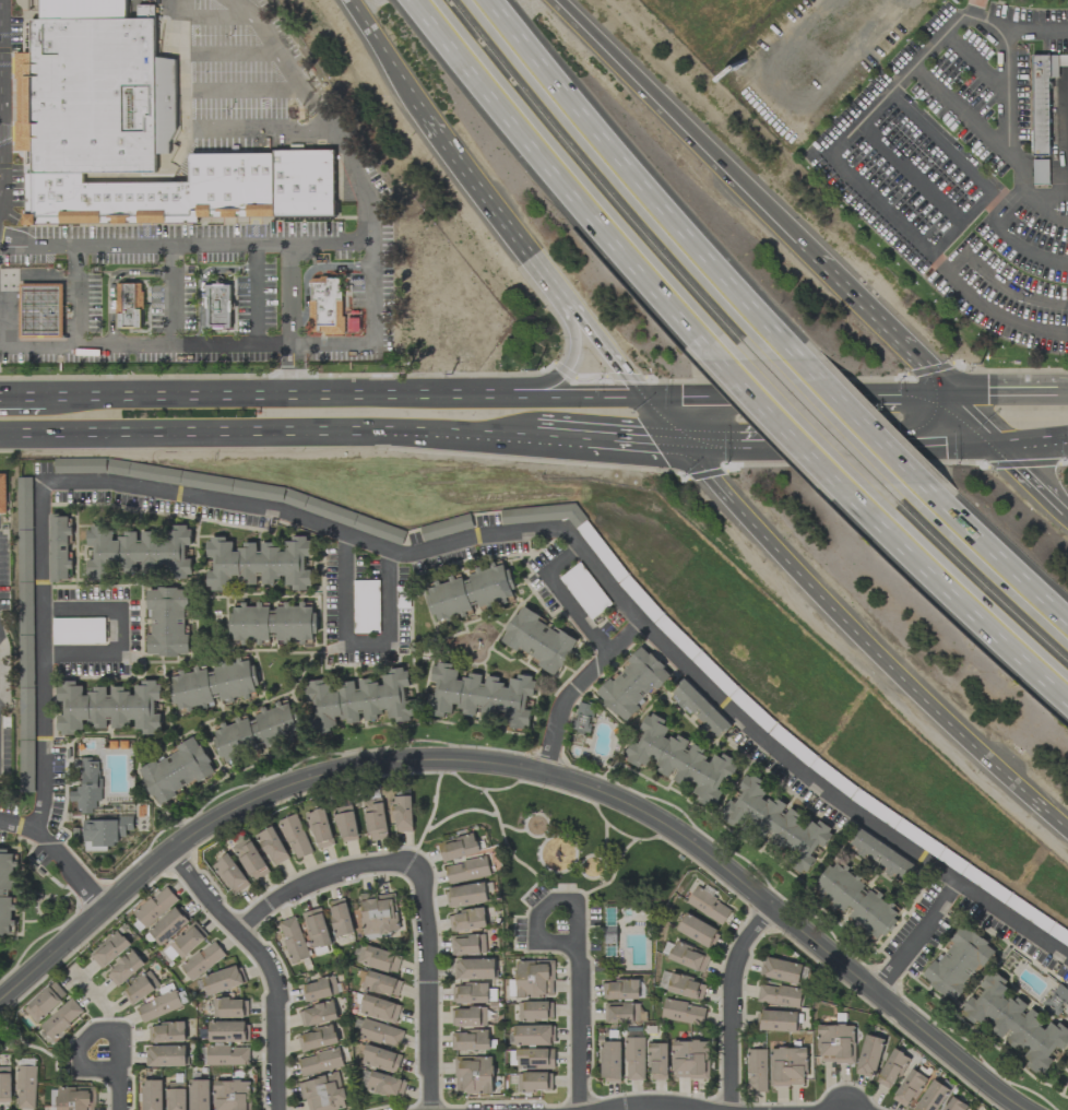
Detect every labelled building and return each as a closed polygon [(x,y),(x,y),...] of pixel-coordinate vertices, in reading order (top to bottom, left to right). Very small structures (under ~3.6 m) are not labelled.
[(39,20),(127,19),(126,0),(39,0),(39,20)] [(31,20),(39,20),(127,19),(138,19),(138,5),(155,4),(156,60),(176,63),(177,132),(170,145),(170,160),(156,161),(154,177),(86,177),(31,177),(32,153),(15,153),(16,125),(23,126),(23,82),(13,81),(13,57),(31,56),(31,20)] [(1049,156),(1049,78),(1058,78),(1058,67),(1067,67),(1067,55),(1031,55),(1031,156),(1049,156)] [(186,184),(186,162),(189,156),(273,156),(273,151),(333,152),(333,221),(245,221),(245,214),(237,214),(237,223),(216,223),(216,216),(211,216),(211,222),(195,222),(195,214),(189,214),(189,219),(165,219),(165,227),(24,228),(23,177),(31,177),(86,177),(86,185),(186,184)] [(310,282),(343,282),(344,341),(310,342),(310,282)] [(116,284),(142,283),(144,329),(116,331),(116,284)] [(203,284),(233,284),(233,333),(204,333),(203,284)] [(17,287),(61,286),(62,341),(19,342),(17,287)] [(34,793),(31,477),(17,478),(19,793),(34,793)] [(67,581),(67,569),(69,569),(68,514),(49,514),(50,581),(67,581)] [(86,577),(109,581),(111,570),(138,575),(139,569),(165,574),(164,577),(189,582),(193,560),(184,559),(186,545),(190,545),(193,528),(171,525),(169,536),(140,531),(140,533),(124,530),(122,540),(111,538),(113,528),(96,525),(90,560),(89,560),(86,577)] [(211,538),(207,550),(208,556),(214,558),(206,587),(220,591),(229,591),(239,586),(257,584),(262,585),(277,584),(288,591),(308,590),(312,578),(311,571),(304,569),(313,541),(299,536),(291,537),(286,550),(263,543),(259,544),(259,542),(241,544),(233,542),(217,537),(211,538)] [(514,599),(512,590),(514,589),(512,580),(503,563),(490,566),(487,568),(468,571),(470,582),(466,585),(462,579),(462,574),(458,575),(449,580),(442,581),(427,590),(429,606),(438,622),(451,620),(460,615),(461,618),(474,615),(472,604),(476,602),(480,609),(496,606),(504,605),(514,599)] [(189,656),(190,634),(187,634),(187,589),(147,589),(147,609),(152,609),(152,635),(147,635),(147,656),(189,656)] [(313,647),(317,622),(313,605),(304,604),(299,605),(291,604),(276,607),(269,604),(266,603),(255,605),(248,604),(233,608),(231,624),(235,642),(259,646),(269,644),(270,634),(276,633),(278,642),(288,639),(300,641),(301,644),(313,647)] [(577,640),(560,630),(559,633),(538,621),(541,616),(521,605),(500,643),(518,652),(521,648),(534,655),(530,662),(557,677),(577,640)] [(105,644),(105,618),(52,619),(52,645),(105,644)] [(626,722),(655,688),(658,690),(672,674),(639,646),(596,697),(626,722)] [(179,715),(215,702),(213,696),(219,694),(223,704),(260,691),(248,657),(207,671),(205,665),(171,677),(174,684),(169,685),(179,715)] [(429,715),(444,718),(452,710),(454,703),(465,715),(476,718),(478,707),(485,714),(505,712),(506,726),(523,730),(531,723),(530,713),(523,705),(534,695),(536,684),(529,676),(511,678),(508,690),(497,678),(486,675),(482,676),(469,673),(456,685),(458,673),(450,663),(433,665),(431,679),(436,685),(435,695),(427,696),(429,715)] [(412,718),(412,711),(405,695),(409,680),(409,671),(399,668),(383,675),(383,685),(364,679),(359,680),(355,682),(337,683),(326,680),(318,681),(305,686),(306,702),(316,705),(313,717),(314,734),(321,734),(335,728),(338,719),(355,723),(361,723),(367,721),(379,721),(384,703),(390,719),(403,722),(412,718)] [(57,682),(60,714),(56,716),(58,736),(67,735),(83,729),(82,720),(101,729),(107,728),(106,716),(110,718),(111,730),(134,721),(135,729),(147,735),(156,734),(161,722),(161,714),(151,715),(162,692),(157,680),(148,681),(134,686),(135,695),(117,687),(113,687),(108,698),(107,686),(104,687),(83,695),(82,687),(70,681),(57,682)] [(731,724),(685,680),(671,695),(717,739),(731,724)] [(302,738),(297,718),(290,706),(288,700),(283,701),(267,711),(266,708),(249,721),(246,716),(244,716),(235,722),(227,724),(213,732),(217,748),(227,764),(263,740),(268,748),(297,741),(302,738)] [(589,735),(595,706),(578,702),(572,731),(589,735)] [(624,756),(634,765),(638,767),(640,764),(647,767),(652,762),(667,777),(668,778),(673,779),(697,790),(692,800),(715,810),(736,763),(731,758),(720,753),(711,761),(694,745),(694,744),(690,741),(675,734),(669,728),(656,716),(651,714),(643,722),(639,730),(644,736),(635,745),(630,743),(624,756)] [(215,773),(197,736),(175,747),(178,752),(157,763),(156,761),(139,770),(157,807),(178,796),(176,792),(215,773)] [(100,758),(81,758),(81,792),(69,792),(69,802),(77,802),(77,814),(94,814),(94,801),(100,802),(100,758)] [(722,819),(740,832),(749,821),(756,819),(758,826),(794,854),(787,864),(799,873),(807,871),(815,861),(812,849),(825,845),(832,836),(830,828),(820,820),(807,824),(805,827),(802,816),(789,806),(778,798),(758,803),(767,791),(764,783),(753,774),(746,776),(737,788),(742,793),(736,800),(728,802),(720,813),(722,819)] [(387,839),(384,791),(364,792),(367,840),(387,839)] [(413,832),(412,796),(394,797),(395,832),(413,832)] [(334,809),(341,843),(359,840),(353,805),(334,809)] [(307,812),(316,849),(335,845),(326,808),(307,812)] [(280,821),(296,860),(313,853),(297,814),(280,821)] [(85,820),(85,849),(118,849),(118,837),(127,837),(127,831),(134,831),(134,819),(85,820)] [(257,834),(272,867),(289,859),(274,826),(257,834)] [(915,865),(860,828),(850,843),(859,849),(858,851),(904,882),(915,865)] [(443,862),(479,852),(474,833),(437,843),(443,862)] [(252,882),(269,874),(251,835),(234,843),(252,882)] [(0,850),(0,938),(7,939),(16,898),(5,896),(7,890),(13,892),(21,855),(0,850)] [(212,865),(234,896),(250,885),(229,853),(212,865)] [(449,885),(491,875),(486,856),(444,866),(449,885)] [(853,910),(870,888),(835,861),(811,892),(841,914),(848,905),(853,910)] [(447,908),(488,903),(486,884),(445,888),(447,908)] [(133,913),(145,928),(178,901),(166,886),(133,913)] [(732,908),(695,887),(686,904),(723,925),(732,908)] [(878,942),(901,913),(871,889),(848,918),(878,942)] [(362,935),(398,933),(396,893),(360,895),(362,935)] [(354,934),(346,898),(328,902),(336,937),(354,934)] [(160,946),(192,920),(179,905),(148,931),(160,946)] [(303,912),(311,949),(330,944),(323,908),(303,912)] [(451,933),(487,927),(484,908),(448,914),(451,933)] [(676,931),(711,949),(720,932),(686,913),(676,931)] [(278,922),(291,964),(309,958),(296,916),(278,922)] [(207,935),(195,922),(163,951),(174,965),(207,935)] [(996,950),(962,924),(923,979),(954,1002),(980,966),(983,968),(996,950)] [(102,970),(130,945),(117,930),(89,955),(102,970)] [(485,935),(451,936),(451,955),(486,954),(485,935)] [(192,981),(225,955),(214,940),(180,966),(192,981)] [(710,953),(673,943),(668,961),(704,972),(710,953)] [(359,946),(356,965),(397,973),(401,954),(359,946)] [(145,965),(134,951),(105,973),(117,988),(145,965)] [(798,985),(803,965),(767,957),(762,976),(798,985)] [(455,980),(495,979),(495,959),(455,959),(455,980)] [(515,961),(516,998),(554,997),(553,960),(515,961)] [(245,984),(239,965),(202,977),(208,996),(245,984)] [(1052,1062),(1050,1057),(1056,1049),(1063,1050),(1067,1042),(1067,1029),(1063,1026),(1049,1023),(1045,1030),(1039,1015),(1032,1010),(1025,1012),(1027,1004),(1022,1001),(1003,997),(1007,981),(991,970),(981,985),(984,994),(968,1000),(960,1011),(976,1023),(990,1018),(993,1027),(991,1031),(1004,1040),(1003,1041),(1016,1050),(1029,1045),(1024,1069),(1044,1073),(1052,1062)] [(121,989),(129,1005),(160,989),(152,972),(121,989)] [(398,996),(401,978),(366,972),(363,990),(398,996)] [(667,992),(702,1000),(706,983),(671,974),(667,992)] [(304,1003),(339,994),(334,977),(300,985),(304,1003)] [(639,980),(602,981),(603,1000),(640,999),(639,980)] [(37,1024),(67,995),(54,981),(24,1010),(37,1024)] [(803,991),(760,983),(756,1002),(799,1010),(803,991)] [(182,1007),(173,984),(162,988),(165,994),(136,1007),(143,1023),(182,1007)] [(489,984),(452,984),(452,1003),(488,1003),(489,984)] [(1058,1008),(1061,1010),(1067,999),(1067,994),(1058,988),(1052,997),(1061,1003),(1058,1008)] [(359,1015),(396,1022),(400,1003),(363,996),(359,1015)] [(84,1012),(71,998),(39,1027),(53,1041),(84,1012)] [(212,1000),(213,1018),(248,1017),(248,999),(212,1000)] [(702,1026),(706,1007),(664,999),(661,1018),(702,1026)] [(298,1011),(303,1029),(338,1019),(333,1001),(298,1011)] [(553,1021),(553,1002),(518,1002),(518,1021),(553,1021)] [(604,1004),(605,1023),(640,1023),(639,1003),(604,1004)] [(486,1008),(451,1009),(452,1027),(486,1026),(486,1008)] [(798,1012),(761,1010),(760,1031),(797,1032),(798,1012)] [(399,1048),(403,1030),(362,1020),(358,1037),(399,1048)] [(209,1042),(249,1041),(248,1021),(209,1022),(209,1042)] [(186,1042),(185,1023),(149,1024),(149,1043),(186,1042)] [(554,1045),(554,1025),(513,1026),(514,1046),(554,1045)] [(818,1025),(819,1063),(855,1063),(854,1025),(818,1025)] [(297,1033),(300,1050),(337,1045),(335,1027),(297,1033)] [(488,1031),(451,1033),(451,1051),(489,1049),(488,1031)] [(884,1039),(865,1034),(855,1073),(874,1078),(884,1039)] [(644,1081),(644,1037),(625,1038),(625,1081),(644,1081)] [(601,1041),(600,1081),(620,1081),(621,1042),(601,1041)] [(672,1041),(673,1079),(709,1078),(708,1041),(672,1041)] [(667,1043),(649,1044),(649,1080),(668,1080),(667,1043)] [(396,1074),(402,1055),(366,1044),(360,1063),(396,1074)] [(147,1067),(187,1066),(186,1046),(146,1047),(147,1067)] [(249,1065),(249,1046),(207,1046),(206,1065),(249,1065)] [(770,1087),(807,1086),(806,1048),(769,1049),(770,1087)] [(298,1057),(301,1076),(343,1068),(339,1049),(298,1057)] [(554,1049),(516,1049),(516,1070),(554,1069),(554,1049)] [(767,1092),(767,1050),(748,1049),(747,1092),(767,1092)] [(876,1082),(893,1090),(909,1057),(893,1049),(876,1082)] [(493,1093),(493,1057),(454,1057),(455,1094),(493,1093)] [(36,1066),(17,1066),(17,1109),(36,1109),(36,1066)] [(11,1102),(12,1068),(0,1067),(0,1102),(11,1102)] [(894,1101),(911,1109),(927,1076),(909,1068),(894,1101)] [(367,1088),(401,1098),(406,1081),(372,1071),(367,1088)] [(517,1073),(517,1091),(552,1092),(552,1073),(517,1073)] [(340,1074),(301,1081),(306,1109),(342,1109),(347,1109),(340,1074)] [(949,1088),(931,1079),(916,1109),(938,1109),(949,1088)] [(143,1080),(143,1109),(163,1109),(163,1080),(143,1080)] [(190,1080),(191,1109),(210,1109),(210,1080),(190,1080)] [(214,1109),(249,1109),(249,1081),(214,1081),(214,1109)] [(167,1083),(167,1109),(186,1109),(186,1083),(167,1083)] [(952,1096),(944,1109),(965,1109),(968,1105),(952,1096)]
